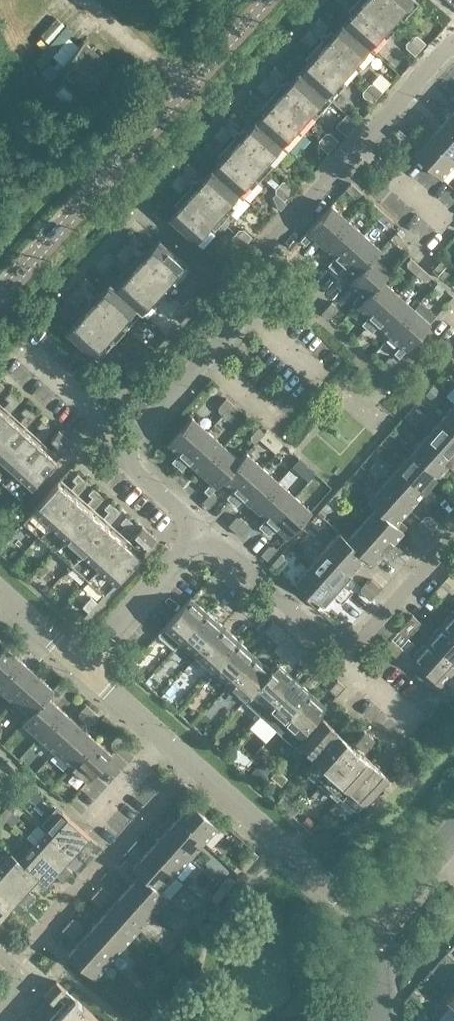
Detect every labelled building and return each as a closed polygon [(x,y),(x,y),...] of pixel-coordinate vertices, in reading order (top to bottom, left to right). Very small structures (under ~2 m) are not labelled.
[(343,23),(374,52),(418,2),(416,0),(363,0),(343,23)] [(319,16),(313,22),(324,32),(330,25),(319,16)] [(331,100),(374,52),(343,23),(299,71),(331,100)] [(310,25),(305,31),(315,41),(321,34),(310,25)] [(310,47),(315,41),(305,31),(300,37),(310,47)] [(415,55),(426,43),(417,35),(413,35),(406,43),(406,47),(415,55)] [(51,79),(58,70),(84,93),(110,64),(84,41),(62,65),(58,61),(54,66),(50,63),(43,71),(51,79)] [(280,80),(285,74),(275,65),(269,71),(280,80)] [(287,148),(331,100),(299,71),(256,120),(287,148)] [(277,84),(266,74),(261,80),(271,90),(276,85),(277,84)] [(266,96),(271,90),(261,80),(256,86),(266,96)] [(371,103),(383,91),(374,83),(369,83),(362,91),(362,95),(371,103)] [(444,121),(453,131),(453,110),(444,121)] [(231,113),(226,120),(236,129),(242,123),(231,113)] [(244,197),(287,148),(256,120),(212,168),(244,197)] [(444,121),(429,137),(453,160),(453,131),(444,121)] [(223,123),(218,128),(228,138),(233,133),(223,123)] [(223,144),(228,138),(218,128),(213,134),(223,144)] [(393,135),(405,145),(408,141),(408,136),(399,128),(393,135)] [(318,140),(319,144),(328,153),(339,140),(330,132),(326,132),(318,140)] [(429,137),(414,154),(441,178),(453,163),(453,160),(429,137)] [(188,162),(183,167),(193,177),(199,171),(188,162)] [(200,246),(244,197),(212,168),(168,217),(200,246)] [(180,171),(174,177),(185,186),(190,181),(180,171)] [(179,192),(185,186),(174,177),(169,183),(179,192)] [(284,201),(295,188),(286,180),(282,181),(275,188),(275,193),(284,201)] [(358,197),(362,192),(351,182),(345,189),(354,197),(358,197)] [(384,212),(373,202),(369,206),(369,211),(378,219),(384,212)] [(331,205),(300,239),(306,244),(313,236),(324,246),(348,220),(331,205)] [(384,212),(378,219),(386,226),(390,226),(394,222),(384,212)] [(348,220),(324,246),(335,256),(328,264),(333,269),(364,234),(348,220)] [(241,249),(252,237),(243,229),(239,229),(232,237),(232,241),(241,249)] [(134,233),(128,239),(139,248),(145,242),(134,233)] [(364,234),(333,269),(338,273),(345,265),(356,275),(349,283),(380,249),(364,234)] [(146,317),(191,267),(158,239),(115,287),(115,288),(141,311),(141,312),(146,317)] [(126,242),(120,248),(131,258),(136,252),(126,242)] [(120,248),(115,254),(126,263),(131,258),(120,248)] [(380,249),(349,283),(360,293),(353,301),(358,306),(389,271),(373,257),(380,249)] [(421,267),(410,257),(406,261),(407,266),(415,273),(421,267)] [(452,269),(441,259),(432,269),(443,279),(452,269)] [(421,267),(415,273),(424,281),(428,281),(432,276),(421,267)] [(389,271),(358,306),(369,316),(362,324),(367,328),(397,293),(382,279),(389,271)] [(85,276),(80,282),(77,286),(87,295),(91,291),(96,286),(85,276)] [(110,282),(66,332),(97,360),(141,312),(141,311),(115,288),(115,287),(110,282)] [(87,295),(77,286),(72,291),(82,301),(87,295)] [(82,301),(72,291),(66,297),(67,298),(77,307),(82,301)] [(397,293),(367,328),(371,332),(379,324),(390,334),(413,308),(397,293)] [(176,318),(180,322),(199,301),(195,297),(191,297),(176,313),(176,318)] [(335,305),(331,301),(321,312),(328,318),(336,310),(335,305)] [(413,308),(390,334),(401,344),(394,352),(399,357),(430,323),(413,308)] [(132,366),(137,370),(156,349),(152,345),(147,346),(132,362),(132,366)] [(388,357),(380,365),(387,371),(397,360),(392,356),(388,357)] [(21,499),(72,442),(59,430),(51,439),(57,444),(49,453),(39,445),(53,430),(42,420),(36,426),(41,430),(33,439),(23,430),(37,415),(26,406),(20,412),(25,416),(17,424),(7,416),(21,401),(10,391),(4,397),(8,401),(1,410),(0,409),(0,480),(21,499)] [(223,415),(233,404),(226,398),(218,406),(218,410),(223,415)] [(230,417),(238,409),(233,404),(223,415),(226,418),(230,417)] [(440,420),(453,433),(453,405),(440,420)] [(172,461),(177,466),(208,431),(191,416),(168,443),(179,453),(172,461)] [(426,436),(453,462),(453,433),(440,420),(426,436)] [(255,443),(265,433),(258,427),(250,435),(251,440),(255,443)] [(208,431),(177,466),(182,470),(189,462),(200,472),(224,446),(208,431)] [(426,436),(411,452),(438,476),(448,465),(453,470),(453,462),(426,436)] [(239,460),(224,446),(200,472),(211,482),(204,489),(209,494),(202,501),(208,506),(218,496),(212,491),(223,479),(239,460)] [(438,476),(411,452),(397,468),(432,499),(436,494),(428,487),(438,476)] [(254,477),(262,467),(246,453),(239,460),(223,479),(234,489),(226,497),(231,502),(254,477)] [(262,467),(254,477),(231,502),(236,506),(243,498),(255,508),(278,482),(262,467)] [(432,499),(397,468),(383,484),(409,508),(419,497),(427,504),(432,499)] [(88,483),(82,477),(77,473),(72,479),(76,483),(68,491),(58,482),(22,521),(104,595),(155,538),(142,525),(134,534),(140,540),(132,549),(123,540),(136,526),(125,516),(120,522),(124,526),(116,535),(107,526),(120,511),(109,502),(104,508),(108,511),(100,520),(91,512),(104,497),(93,487),(88,493),(92,497),(84,506),(75,497),(88,483)] [(278,482),(255,508),(266,518),(258,526),(264,530),(294,496),(278,482)] [(409,508),(383,484),(368,500),(403,531),(407,526),(399,519),(409,508)] [(331,496),(338,502),(347,491),(341,486),(331,496)] [(450,487),(445,493),(453,501),(453,490),(450,487)] [(294,496),(264,530),(268,535),(276,527),(287,537),(311,511),(294,496)] [(331,496),(322,507),(328,512),(338,502),(331,496)] [(0,506),(0,511),(5,516),(14,506),(6,499),(0,506)] [(403,531),(368,500),(368,501),(376,508),(362,524),(396,555),(401,550),(393,542),(403,531)] [(432,529),(438,523),(427,513),(421,519),(432,529)] [(235,530),(245,519),(238,514),(228,524),(235,530)] [(240,535),(250,524),(245,519),(235,530),(240,535)] [(432,529),(421,519),(416,525),(427,535),(432,529)] [(396,555),(362,524),(348,539),(340,532),(339,532),(374,563),(384,552),(392,559),(396,555)] [(374,563),(339,532),(325,548),(352,572),(361,561),(369,568),(374,563)] [(267,560),(277,549),(271,544),(261,554),(267,560)] [(325,548),(311,564),(345,596),(350,591),(342,583),(352,572),(325,548)] [(281,553),(272,563),(278,569),(287,558),(281,553)] [(345,596),(311,564),(296,581),(322,605),(333,593),(341,601),(345,596)] [(215,570),(207,579),(214,586),(223,576),(215,570)] [(375,593),(380,587),(369,577),(364,583),(375,593)] [(450,590),(441,582),(434,590),(443,597),(450,590)] [(375,593),(364,583),(359,589),(369,599),(375,593)] [(443,597),(434,590),(428,597),(437,604),(443,597)] [(240,608),(248,599),(241,592),(232,602),(240,608)] [(90,595),(81,605),(89,612),(97,602),(90,595)] [(175,648),(182,641),(207,613),(190,598),(159,633),(175,648)] [(247,615),(255,605),(248,599),(240,608),(247,615)] [(441,625),(453,637),(453,610),(441,625)] [(207,613),(182,641),(198,656),(223,627),(207,613)] [(421,622),(412,614),(406,622),(414,630),(421,622)] [(272,637),(280,628),(273,621),(264,630),(272,637)] [(414,630),(406,622),(399,629),(408,636),(414,630)] [(441,625),(426,641),(453,666),(453,637),(441,625)] [(223,627),(198,656),(214,670),(239,642),(223,627)] [(279,644),(287,634),(280,628),(272,637),(279,644)] [(384,646),(392,653),(399,645),(391,638),(384,646)] [(426,641),(412,657),(440,682),(442,680),(447,680),(448,679),(447,674),(453,667),(453,666),(426,641)] [(239,642),(214,670),(230,685),(255,656),(239,642)] [(21,659),(4,644),(0,649),(0,683),(21,659)] [(407,652),(399,645),(392,653),(400,660),(407,652)] [(304,666),(313,657),(305,650),(297,659),(304,666)] [(415,659),(412,657),(407,652),(400,660),(408,667),(415,659)] [(255,656),(230,685),(246,699),(278,663),(277,663),(271,670),(255,656)] [(311,672),(320,663),(313,657),(304,666),(311,672)] [(0,683),(0,689),(13,700),(37,674),(21,659),(0,683)] [(415,674),(422,666),(415,659),(408,667),(415,674)] [(261,715),(294,678),(278,663),(246,699),(244,700),(261,715)] [(423,681),(430,673),(422,666),(415,674),(423,681)] [(431,688),(438,680),(430,673),(423,681),(431,688)] [(37,674),(13,700),(29,714),(22,721),(23,722),(53,688),(37,674)] [(277,729),(310,692),(294,678),(261,715),(277,729)] [(329,688),(336,695),(345,686),(337,679),(329,688)] [(60,680),(53,688),(23,722),(39,736),(63,710),(47,696),(51,691),(57,696),(66,686),(60,680)] [(438,695),(445,687),(440,682),(438,680),(431,688),(438,695)] [(453,694),(445,687),(438,695),(445,700),(446,702),(453,694)] [(293,744),(327,707),(310,692),(277,729),(293,744)] [(83,720),(92,709),(86,704),(77,714),(83,720)] [(89,725),(98,714),(92,709),(83,720),(89,725)] [(63,710),(39,736),(55,751),(79,724),(63,710)] [(299,744),(315,758),(316,759),(340,732),(323,717),(299,744)] [(79,724),(55,751),(71,765),(95,738),(79,724)] [(374,736),(363,727),(354,738),(364,747),(374,736)] [(372,761),(340,732),(316,759),(315,758),(308,766),(341,796),(349,788),(348,788),(372,761)] [(109,743),(115,749),(125,738),(119,733),(109,743)] [(95,738),(71,765),(88,780),(111,753),(95,738)] [(357,810),(388,776),(372,761),(348,788),(349,788),(341,796),(357,810)] [(35,787),(29,782),(19,792),(25,798),(35,787)] [(218,825),(192,802),(177,818),(203,842),(218,825)] [(9,803),(0,813),(0,816),(5,820),(15,809),(9,803)] [(63,813),(48,829),(74,853),(84,842),(92,849),(97,844),(63,813)] [(203,842),(177,818),(162,834),(189,858),(203,842)] [(48,829),(33,845),(68,876),(73,871),(64,864),(74,853),(48,829)] [(189,858),(162,834),(148,850),(175,874),(189,858)] [(11,854),(46,885),(56,874),(64,881),(68,876),(33,845),(19,861),(11,854)] [(175,874),(148,850),(133,866),(136,869),(141,873),(167,897),(168,896),(161,890),(175,874)] [(240,864),(246,869),(255,858),(249,853),(240,864)] [(0,866),(0,873),(31,901),(36,896),(28,889),(37,878),(45,886),(46,885),(11,854),(0,866)] [(126,859),(125,859),(120,865),(131,875),(136,869),(133,866),(126,859)] [(9,910),(19,899),(27,906),(31,901),(0,873),(0,902),(9,910)] [(167,897),(141,873),(127,889),(153,913),(167,897)] [(226,891),(236,881),(230,875),(220,886),(226,891)] [(107,900),(112,894),(101,885),(96,891),(107,900)] [(226,891),(220,886),(211,896),(217,902),(226,891)] [(153,913),(127,889),(112,905),(139,929),(153,913)] [(107,900),(96,891),(91,897),(102,906),(107,900)] [(9,910),(0,902),(0,920),(9,910)] [(139,929),(112,905),(98,921),(124,945),(139,929)] [(191,918),(197,923),(207,913),(200,907),(191,918)] [(78,933),(84,927),(73,917),(67,923),(78,933)] [(124,945),(98,921),(83,938),(110,961),(124,945)] [(78,933),(67,923),(62,929),(73,939),(78,933)] [(110,961),(83,938),(68,954),(95,978),(110,961)] [(439,977),(430,969),(423,977),(432,985),(439,977)] [(57,981),(45,994),(53,1002),(59,996),(68,1004),(60,1014),(45,1000),(35,1011),(41,1016),(45,1012),(54,1020),(53,1020),(102,1020),(57,981)]
